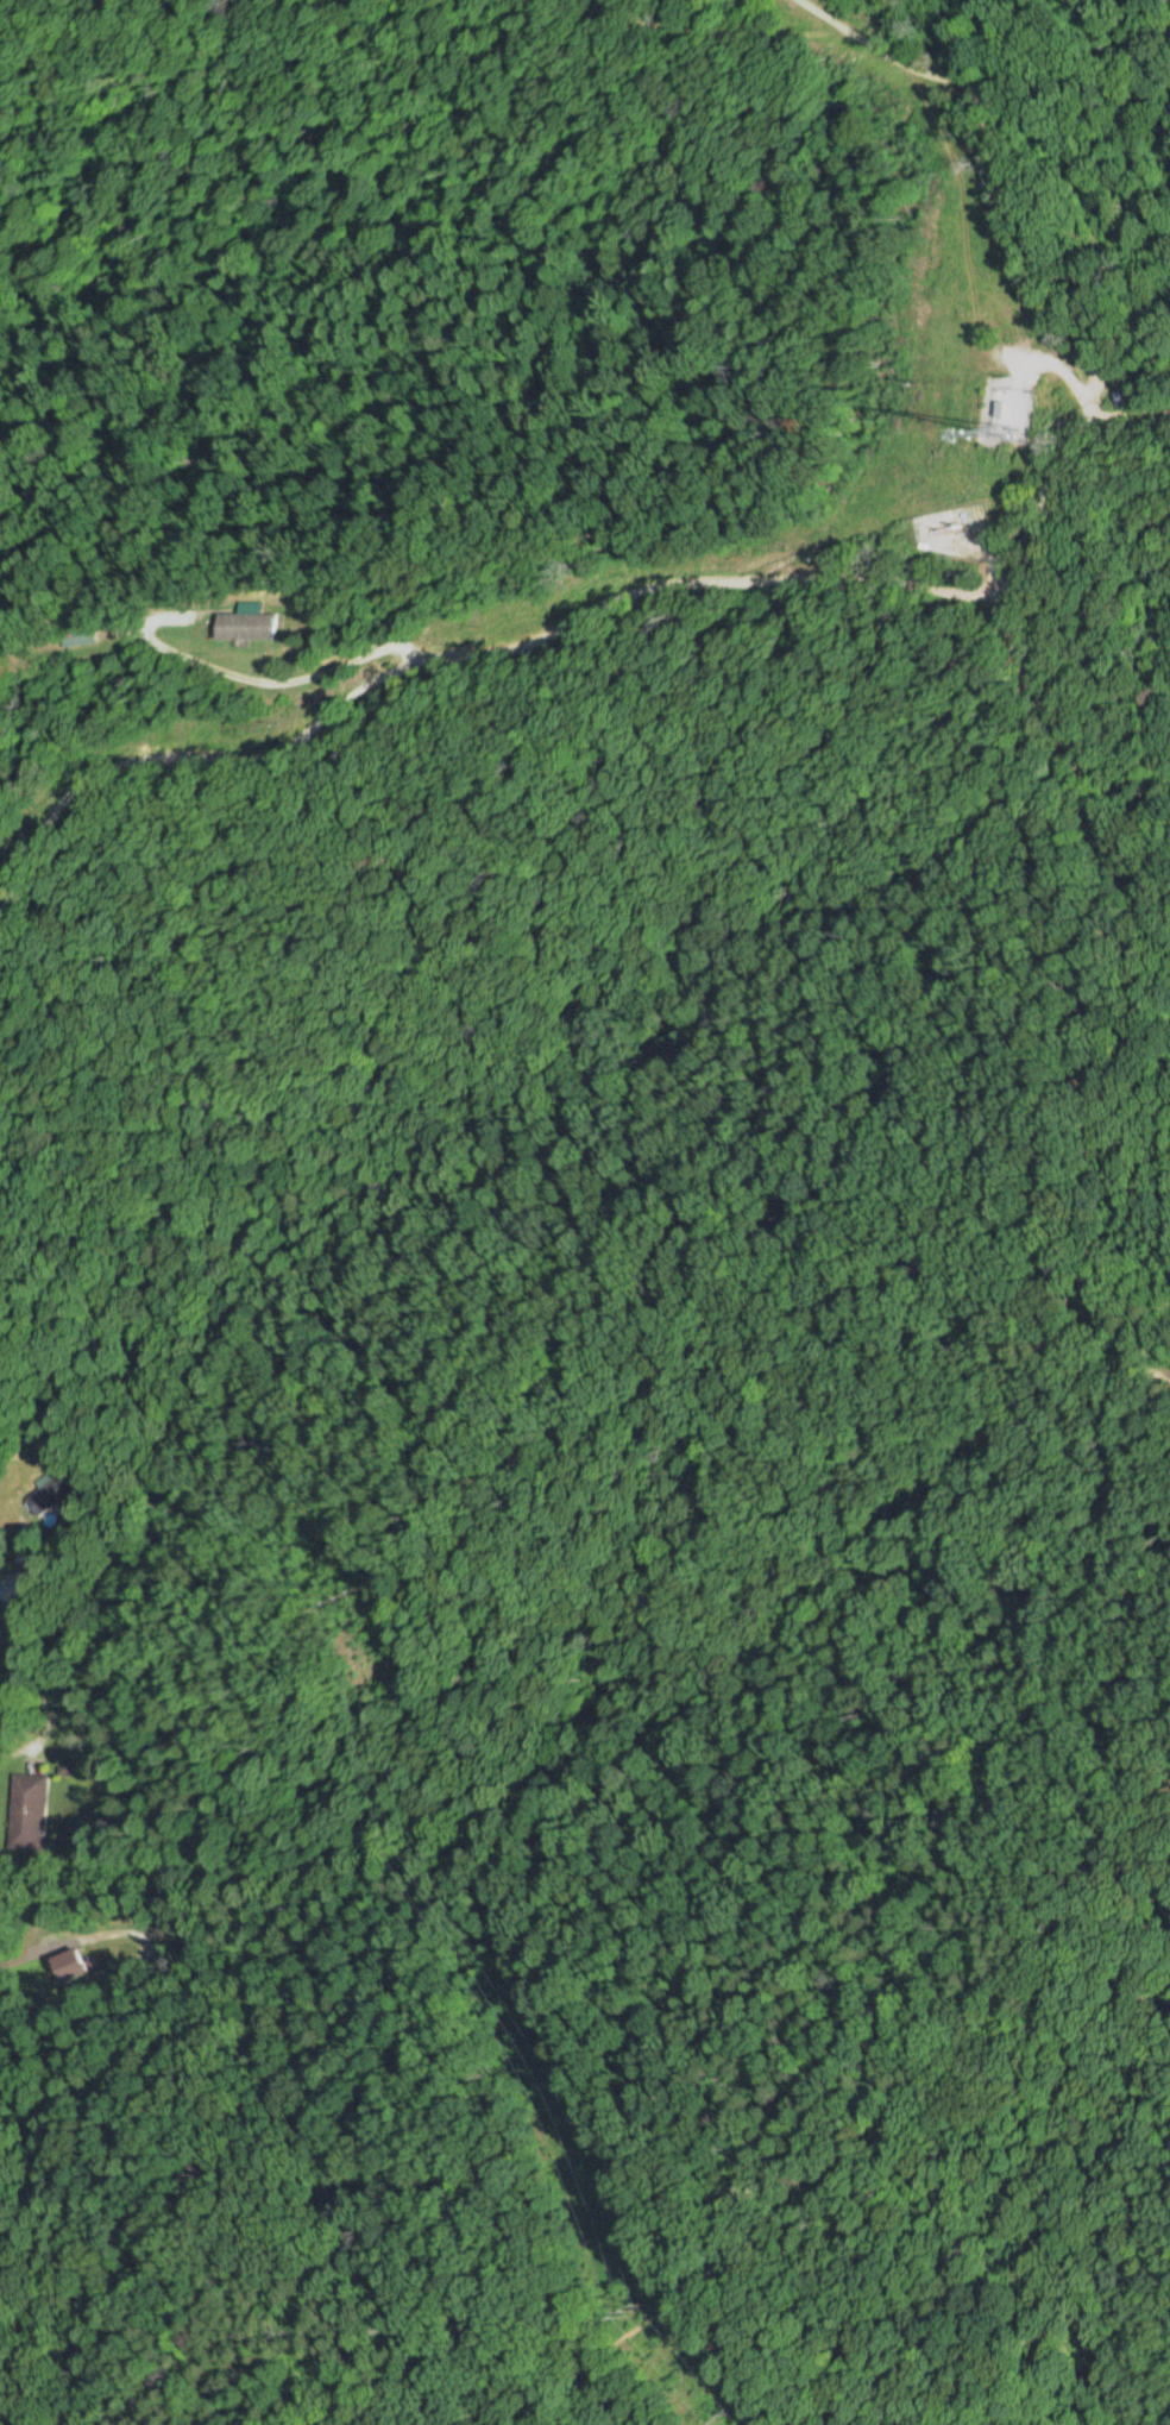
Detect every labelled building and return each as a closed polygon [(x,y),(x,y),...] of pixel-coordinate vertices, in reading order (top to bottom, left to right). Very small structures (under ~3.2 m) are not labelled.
[(1116,402),(1136,405),(1139,384),(1119,381),(1116,402)] [(270,638),(271,612),(256,612),(256,600),(233,600),(233,613),(210,613),(210,637),(270,638)] [(24,1496),(37,1519),(92,1486),(79,1463),(24,1496)] [(21,1562),(32,1550),(18,1538),(7,1550),(21,1562)] [(45,1773),(11,1773),(10,1849),(45,1849),(45,1773)]
